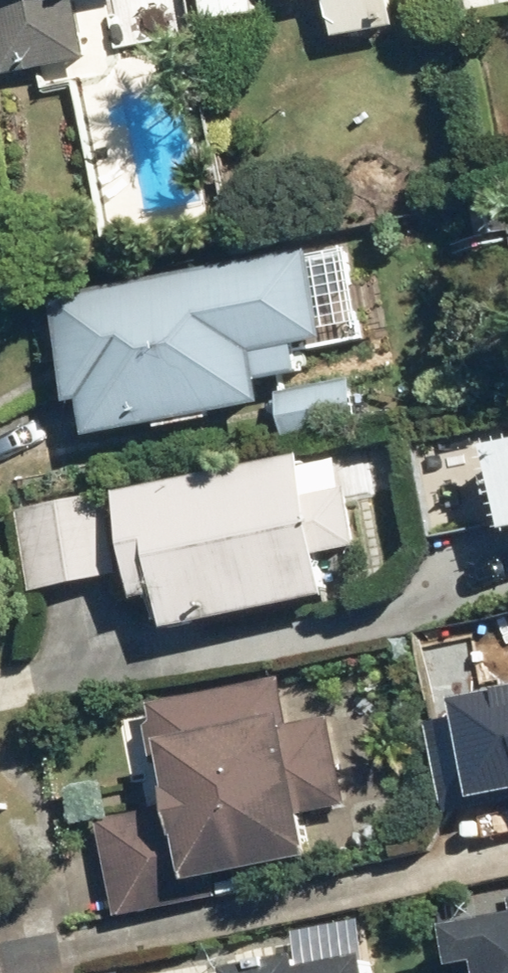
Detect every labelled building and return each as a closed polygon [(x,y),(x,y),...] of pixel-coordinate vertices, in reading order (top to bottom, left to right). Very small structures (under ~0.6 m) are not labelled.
[(8,75),(95,59),(84,0),(0,0),(0,31),(8,75)] [(209,24),(327,1),(335,41),(405,28),(399,0),(204,0),(209,24)] [(315,249),(55,300),(76,403),(90,400),(97,437),(273,403),(269,382),(308,374),(302,345),(333,339),(315,249)] [(358,378),(280,392),(290,444),(368,428),(358,378)] [(495,447),(507,514),(507,444),(495,447)] [(308,453),(123,493),(146,599),(168,594),(176,630),(335,596),(325,554),(365,545),(352,487),(317,495),(308,453)] [(112,495),(23,514),(40,592),(129,573),(112,495)] [(287,678),(160,702),(180,806),(106,820),(125,919),(234,898),(229,874),(322,857),(314,816),(355,808),(339,720),(296,728),(287,678)] [(436,722),(454,813),(507,802),(507,686),(463,695),(467,715),(436,722)] [(461,968),(497,961),(499,972),(507,972),(507,904),(451,914),(461,968)] [(373,958),(307,971),(304,955),(210,972),(376,972),(373,958)]
